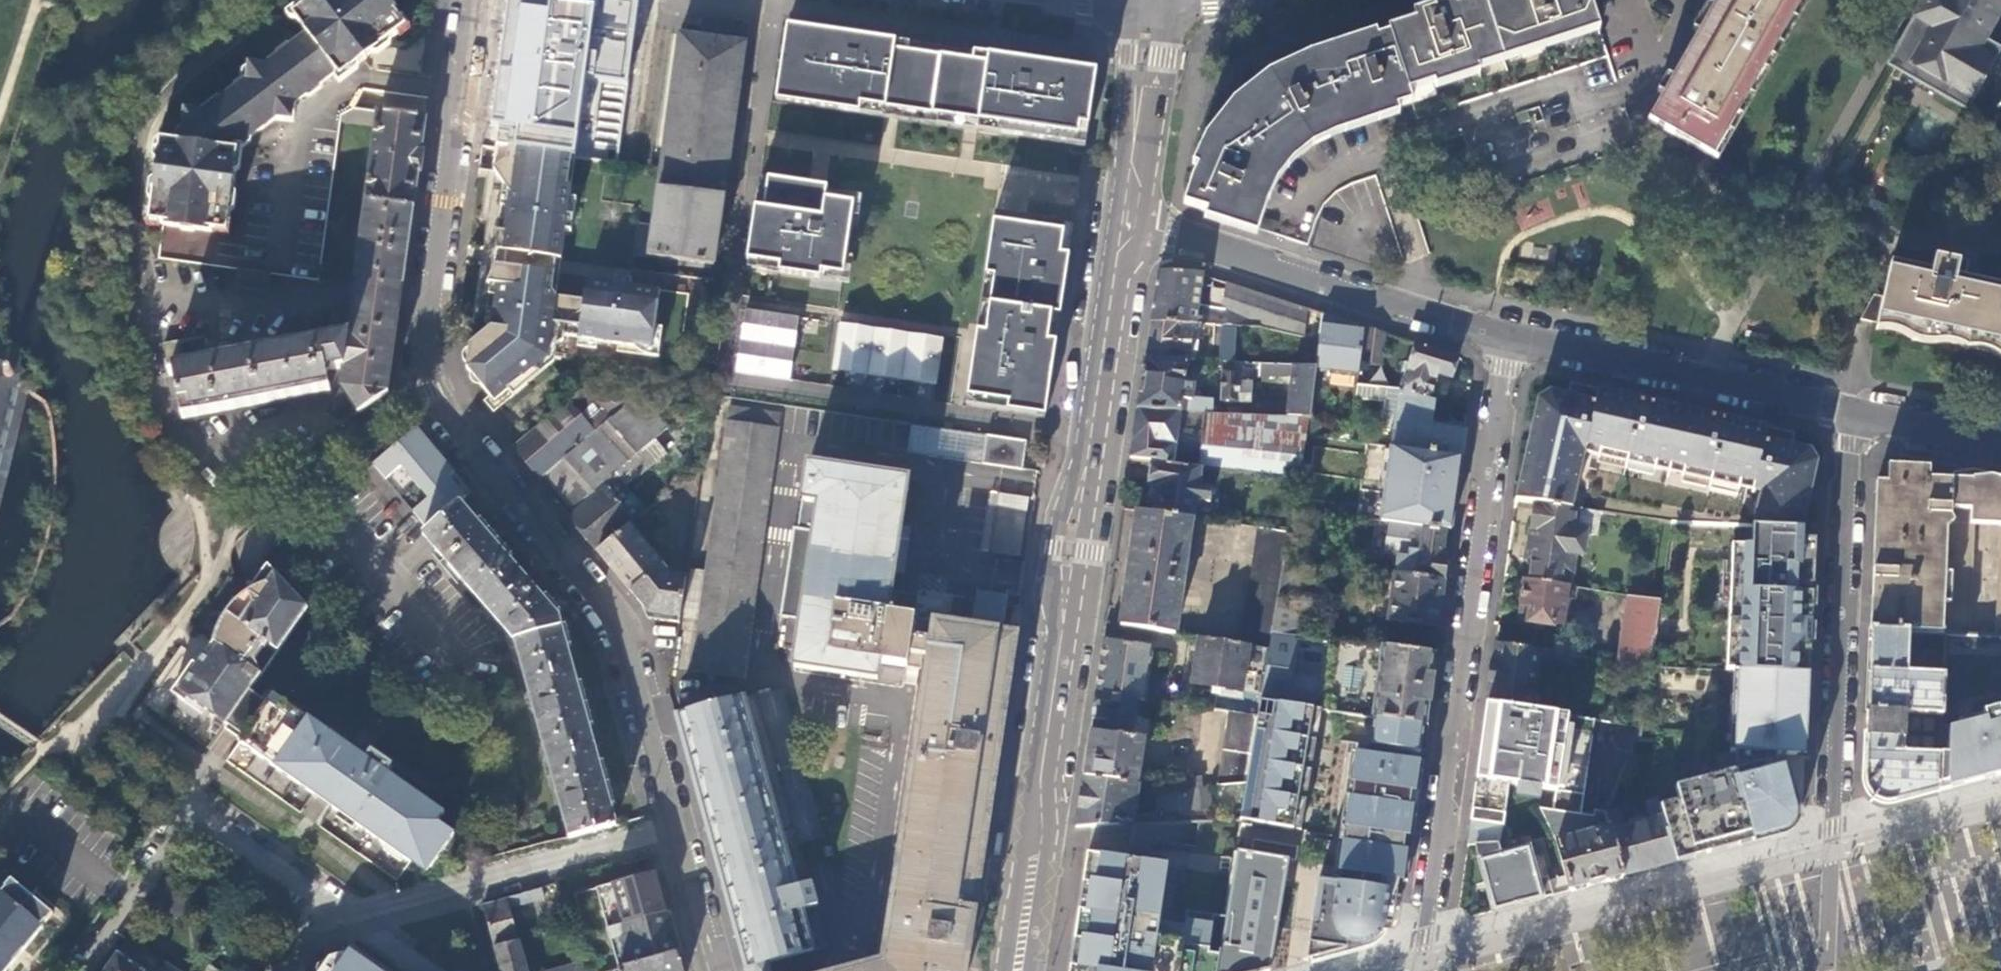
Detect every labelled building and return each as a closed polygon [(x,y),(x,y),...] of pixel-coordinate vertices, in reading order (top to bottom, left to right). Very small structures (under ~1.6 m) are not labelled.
[(312,1),(309,2),(290,16),(305,36),(266,66),(248,64),(245,81),(232,92),(232,93),(223,100),(222,99),(206,112),(184,110),(179,141),(159,138),(148,211),(146,211),(144,224),(158,227),(158,224),(220,231),(220,235),(233,236),(235,222),(232,222),(242,148),(275,122),(294,123),(296,101),(333,73),(337,78),(396,32),(398,35),(408,28),(400,17),(397,19),(382,0),(313,0),(312,1)] [(625,0),(509,0),(491,135),(495,135),(493,147),(565,157),(618,164),(639,2),(625,0)] [(1388,39),(1415,123),(1453,111),(1462,140),(1481,203),(1634,154),(1628,136),(1590,9),(1587,0),(1510,0),(1456,18),(1452,7),(1413,19),(1416,31),(1388,39)] [(1590,9),(1628,136),(1647,130),(1704,163),(1715,169),(1816,0),(1619,0),(1590,9)] [(1887,64),(1968,109),(1973,99),(2000,48),(1984,38),(2000,8),(2000,0),(1923,0),(1887,64)] [(978,126),(1084,140),(1096,64),(788,21),(777,99),(883,113),(890,114),(898,115),(964,124),(972,125),(978,126)] [(678,31),(646,257),(716,267),(748,41),(678,31)] [(1186,189),(1198,211),(1304,245),(1309,235),(1315,222),(1318,217),(1320,213),(1323,209),(1324,206),(1330,201),(1338,195),(1343,192),(1360,185),(1387,177),(1404,172),(1407,165),(1412,159),(1417,155),(1424,152),(1415,123),(1388,39),(1388,38),(1308,63),(1268,82),(1234,109),(1209,140),(1202,153),(1194,171),(1186,189)] [(393,68),(420,69),(420,48),(393,47),(393,68)] [(1975,100),(2000,115),(2000,52),(1975,100)] [(365,202),(416,208),(420,176),(424,173),(426,153),(424,150),(428,116),(377,111),(376,118),(375,126),(365,202)] [(1415,123),(1424,152),(1462,140),(1453,111),(1415,123)] [(561,185),(565,157),(493,147),(468,347),(473,343),(493,367),(472,383),(477,387),(481,388),(488,396),(482,401),(492,414),(557,361),(557,357),(676,372),(680,365),(676,358),(677,351),(682,345),(689,294),(661,290),(632,286),(632,280),(618,278),(617,284),(585,280),(582,299),(556,296),(553,290),(556,266),(559,259),(563,260),(564,242),(567,239),(567,232),(573,233),(574,217),(563,216),(567,186),(561,185)] [(819,280),(820,273),(843,276),(853,205),(823,201),(824,189),(817,188),(808,186),(766,180),(765,189),(762,210),(755,209),(747,266),(751,267),(756,267),(756,272),(777,274),(780,275),(819,280)] [(406,283),(416,208),(365,202),(356,277),(406,283)] [(966,407),(1044,418),(1048,390),(1054,348),(1062,286),(1065,271),(1067,256),(1071,224),(1014,216),(993,213),(977,324),(966,407)] [(1877,323),(2000,350),(2000,287),(1964,279),(1954,277),(1957,267),(1959,259),(1935,254),(1931,271),(1891,262),(1883,296),(1882,299),(1877,323)] [(1954,277),(1964,279),(1966,269),(1957,267),(1954,277)] [(266,291),(268,274),(236,269),(234,287),(266,291)] [(1223,325),(1233,325),(1234,314),(1221,311),(1221,309),(1190,305),(1194,273),(1169,272),(1157,272),(1153,295),(1149,322),(1203,325),(1222,326),(1223,326),(1223,325)] [(392,394),(406,283),(356,277),(349,334),(209,364),(203,337),(162,345),(168,377),(173,376),(178,399),(174,399),(179,422),(332,391),(327,372),(342,370),(340,387),(361,416),(392,394)] [(1234,314),(1238,286),(1225,282),(1221,309),(1221,311),(1234,314)] [(1247,326),(1253,291),(1238,286),(1234,314),(1233,325),(1236,325),(1247,326)] [(1260,326),(1266,295),(1253,291),(1247,326),(1260,326)] [(1275,330),(1280,299),(1266,295),(1260,326),(1275,330)] [(1877,323),(1882,299),(1873,297),(1861,319),(1877,323)] [(1289,333),(1293,303),(1280,299),(1275,330),(1289,333)] [(1303,337),(1307,308),(1293,303),(1289,333),(1303,337)] [(734,372),(789,381),(794,349),(798,319),(792,318),(744,311),(734,372)] [(1344,320),(1321,313),(1315,365),(1315,370),(1357,375),(1359,362),(1363,326),(1344,324),(1344,320)] [(1203,331),(1203,325),(1149,322),(1144,358),(1187,360),(1193,360),(1198,330),(1203,331)] [(901,380),(935,385),(942,340),(838,325),(831,370),(867,375),(901,380)] [(1229,362),(1234,362),(1236,325),(1233,325),(1223,325),(1223,326),(1222,326),(1221,362),(1229,362)] [(1381,364),(1384,333),(1363,326),(1359,362),(1381,364)] [(473,343),(468,347),(464,353),(463,360),(465,366),(465,368),(471,375),(470,379),(472,383),(493,367),(473,343)] [(1400,390),(1429,400),(1437,374),(1451,378),(1457,357),(1414,343),(1408,363),(1405,371),(1399,389),(1400,390)] [(13,387),(21,389),(6,349),(3,348),(0,357),(0,440),(13,387)] [(1187,360),(1144,358),(1137,408),(1210,414),(1212,400),(1192,398),(1193,385),(1184,384),(1187,360)] [(1228,369),(1221,369),(1218,402),(1249,404),(1251,380),(1246,379),(1248,363),(1234,362),(1229,362),(1228,369)] [(1303,422),(1309,422),(1315,370),(1315,365),(1299,365),(1275,364),(1253,363),(1252,376),(1291,377),(1286,405),(1256,403),(1255,412),(1254,418),(1303,422)] [(1593,388),(1573,383),(1570,395),(1590,399),(1593,388)] [(1384,399),(1381,425),(1395,427),(1400,390),(1399,389),(1356,384),(1355,397),(1384,399)] [(510,448),(539,481),(600,428),(639,394),(582,385),(510,448)] [(1538,403),(1515,500),(1534,503),(1597,512),(1671,522),(1752,525),(1802,527),(1803,527),(1817,457),(1812,450),(1792,445),(1772,440),(1775,428),(1593,388),(1590,399),(1570,395),(1555,392),(1538,403)] [(1392,447),(1460,457),(1464,429),(1425,424),(1429,400),(1400,390),(1395,427),(1392,447)] [(639,394),(600,428),(629,461),(656,439),(670,426),(639,394)] [(706,421),(708,404),(693,402),(693,406),(692,413),(695,414),(706,421)] [(678,623),(675,647),(673,664),(673,665),(685,667),(723,405),(708,404),(706,421),(701,457),(699,472),(685,575),(678,623)] [(670,426),(656,439),(661,445),(695,414),(692,413),(693,406),(670,426)] [(690,669),(740,679),(777,430),(776,430),(778,414),(728,407),(690,669)] [(1301,434),(1303,422),(1254,418),(1225,415),(1210,414),(1137,408),(1129,459),(1151,462),(1200,470),(1204,467),(1295,482),(1301,434)] [(1226,409),(1225,415),(1254,418),(1255,412),(1226,409)] [(600,428),(539,481),(595,550),(631,522),(635,519),(622,503),(610,488),(614,485),(619,480),(625,488),(637,478),(637,479),(667,454),(661,445),(656,439),(629,461),(600,428)] [(1794,432),(1775,428),(1772,440),(1792,445),(1794,432)] [(925,453),(983,462),(987,438),(929,429),(925,453)] [(414,512),(428,529),(458,503),(469,494),(415,430),(374,465),(386,479),(402,466),(430,499),(414,512)] [(1022,472),(1027,441),(988,435),(987,438),(983,462),(983,466),(1022,472)] [(1392,447),(1391,447),(1380,521),(1421,527),(1444,530),(1450,531),(1460,457),(1392,447)] [(694,463),(701,457),(694,449),(687,455),(694,463)] [(1200,470),(1151,462),(1148,486),(1157,488),(1153,513),(1190,518),(1193,519),(1200,470)] [(1870,628),(1944,632),(1966,634),(1972,522),(2000,524),(2000,481),(1952,478),(1929,477),(1929,467),(1889,465),(1888,481),(1877,481),(1871,611),(1870,613),(1870,628)] [(790,542),(779,615),(785,616),(781,650),(794,651),(792,668),(875,680),(878,663),(917,669),(920,655),(932,657),(932,660),(926,659),(925,661),(932,663),(927,695),(921,694),(921,697),(926,698),(921,730),(916,729),(915,731),(921,732),(916,764),(911,763),(910,765),(916,766),(911,799),(905,798),(905,801),(910,802),(909,809),(904,808),(901,825),(907,826),(906,834),(900,833),(900,835),(905,836),(900,868),(895,868),(894,870),(900,871),(895,903),(890,902),(890,904),(895,905),(890,937),(884,936),(884,939),(889,940),(886,965),(882,959),(880,961),(883,966),(865,970),(959,970),(962,951),(967,951),(967,949),(962,948),(964,939),(967,924),(966,923),(967,916),(973,917),(973,914),(968,913),(973,881),(978,882),(978,879),(973,878),(978,847),(983,847),(983,845),(978,844),(983,813),(988,813),(988,810),(983,810),(988,778),(993,779),(994,776),(988,775),(989,767),(990,767),(993,750),(992,750),(993,743),(999,744),(999,741),(993,741),(998,708),(1003,709),(1004,706),(998,706),(1003,674),(1008,674),(1009,672),(1004,671),(1008,639),(1014,640),(1014,638),(1008,637),(1009,633),(1005,632),(971,627),(937,622),(937,625),(932,624),(931,627),(937,628),(934,642),(922,640),(924,622),(926,623),(926,621),(911,619),(912,611),(899,608),(897,617),(886,615),(888,604),(890,604),(890,601),(888,601),(892,574),(897,546),(897,545),(899,546),(899,543),(897,543),(901,517),(903,517),(904,514),(901,513),(905,487),(907,487),(908,485),(906,485),(906,482),(806,468),(802,500),(797,500),(792,530),(805,531),(802,544),(790,542)] [(1952,478),(2000,481),(2000,478),(1976,473),(1952,474),(1952,478)] [(616,489),(625,488),(619,480),(614,485),(616,489)] [(999,494),(990,553),(1022,558),(1030,499),(999,494)] [(558,619),(458,503),(444,516),(428,529),(421,535),(513,640),(567,837),(614,825),(558,619)] [(1528,581),(1566,587),(1570,587),(1575,555),(1582,556),(1584,555),(1586,534),(1594,535),(1597,512),(1534,503),(1528,548),(1526,549),(1525,560),(1531,561),(1528,581)] [(1301,510),(1291,509),(1289,521),(1300,522),(1301,510)] [(1153,513),(1136,511),(1120,626),(1173,634),(1190,518),(1153,513)] [(631,522),(595,550),(621,582),(656,553),(631,522)] [(1752,525),(1751,545),(1731,544),(1726,670),(1741,670),(1808,673),(1814,539),(1802,538),(1802,527),(1752,525)] [(1394,574),(1443,581),(1446,557),(1441,556),(1444,530),(1421,527),(1419,551),(1409,550),(1408,557),(1397,556),(1394,574)] [(1802,527),(1802,538),(1814,539),(1815,527),(1803,527),(1802,527)] [(1268,649),(1271,633),(1275,607),(1283,558),(1287,533),(1257,528),(1241,644),(1268,649)] [(792,530),(790,542),(802,544),(805,531),(792,530)] [(897,546),(892,574),(903,575),(907,548),(897,546)] [(656,553),(621,582),(649,618),(657,623),(678,623),(685,575),(673,574),(669,571),(656,553)] [(1275,607),(1300,611),(1308,561),(1283,558),(1275,607)] [(276,649),(306,606),(241,564),(196,614),(156,674),(182,693),(209,712),(225,723),(246,693),(259,674),(251,660),(263,641),(276,649)] [(1388,621),(1436,628),(1443,581),(1394,574),(1388,621)] [(1528,581),(1524,580),(1519,615),(1520,617),(1521,621),(1522,622),(1551,626),(1552,624),(1560,625),(1566,587),(1528,581)] [(976,591),(971,627),(1005,632),(1010,596),(976,591)] [(1628,596),(1618,662),(1640,665),(1647,666),(1652,637),(1653,638),(1659,600),(1628,596)] [(1271,633),(1296,636),(1300,611),(1275,607),(1271,633)] [(1944,632),(1870,628),(1864,776),(1864,781),(1865,786),(1866,790),(1868,794),(1871,797),(1874,800),(1878,802),(1881,803),(1885,804),(1890,803),(1905,799),(1937,791),(1940,726),(1944,632)] [(1372,718),(1382,648),(1296,636),(1271,633),(1268,649),(1259,703),(1320,711),(1372,718)] [(1190,684),(1240,693),(1248,647),(1198,638),(1190,684)] [(1151,647),(1103,640),(1095,692),(1137,699),(1144,700),(1151,647)] [(1495,645),(1487,704),(1530,710),(1532,696),(1534,695),(1536,681),(1535,680),(1539,651),(1495,645)] [(1372,718),(1423,724),(1433,655),(1382,648),(1372,718)] [(1634,701),(1643,702),(1649,667),(1647,666),(1640,665),(1634,701)] [(1804,757),(1808,673),(1741,670),(1739,695),(1738,695),(1732,695),(1731,727),(1738,727),(1737,745),(1775,747),(1775,755),(1804,757)] [(1163,703),(1167,678),(1154,676),(1151,701),(1157,702),(1163,703)] [(1181,680),(1167,678),(1163,703),(1177,705),(1181,680)] [(1137,699),(1095,692),(1089,732),(1131,737),(1133,724),(1134,725),(1135,717),(1134,717),(1137,699)] [(209,712),(182,693),(174,703),(202,723),(209,712)] [(225,723),(219,733),(235,743),(262,704),(246,693),(225,723)] [(389,768),(370,754),(366,760),(358,771),(340,758),(347,747),(270,693),(262,704),(235,743),(311,796),(314,792),(333,806),(330,811),(410,866),(417,857),(431,868),(452,838),(437,827),(444,816),(385,774),(389,768)] [(674,715),(744,970),(771,963),(762,932),(791,924),(777,876),(787,873),(776,834),(767,837),(729,700),(674,715)] [(1259,703),(1258,703),(1256,718),(1244,784),(1244,791),(1240,814),(1239,819),(1241,819),(1240,825),(1250,827),(1251,822),(1259,824),(1258,829),(1280,833),(1281,827),(1292,829),(1294,817),(1298,818),(1305,799),(1297,798),(1299,788),(1303,789),(1310,769),(1302,768),(1303,758),(1307,759),(1315,740),(1307,739),(1309,729),(1313,729),(1320,711),(1259,703)] [(1487,704),(1476,781),(1472,819),(1504,823),(1508,785),(1556,791),(1554,813),(1580,816),(1591,719),(1530,710),(1487,704)] [(1999,711),(1997,707),(1982,711),(1983,716),(1972,719),(1975,727),(1968,728),(1966,720),(1940,726),(1937,791),(1971,782),(1991,776),(1995,775),(1991,758),(2000,756),(2000,711),(1999,711)] [(1244,784),(1256,718),(1227,713),(1215,787),(1244,784)] [(1423,724),(1372,718),(1368,745),(1381,747),(1391,749),(1419,753),(1423,724)] [(1972,719),(1966,720),(1968,728),(1975,727),(1972,719)] [(1692,730),(1676,729),(1675,739),(1692,740),(1692,730)] [(1131,737),(1089,732),(1082,778),(1135,786),(1142,739),(1131,737)] [(1775,747),(1737,745),(1737,753),(1734,753),(1735,777),(1678,792),(1679,800),(1658,806),(1670,851),(1691,846),(1693,857),(1780,834),(1783,833),(1787,830),(1789,828),(1793,824),(1794,819),(1794,808),(1782,767),(1774,769),(1775,755),(1775,747)] [(358,771),(366,760),(347,747),(340,758),(358,771)] [(1391,749),(1381,747),(1379,757),(1390,758),(1391,749)] [(1406,850),(1418,762),(1390,758),(1379,757),(1354,753),(1349,784),(1352,784),(1350,798),(1347,798),(1343,828),(1346,829),(1342,857),(1339,857),(1335,884),(1317,881),(1309,933),(1305,961),(1362,946),(1371,942),(1379,935),(1383,925),(1390,926),(1394,897),(1399,898),(1406,850)] [(1991,758),(1995,775),(2000,774),(2000,756),(1991,758)] [(1135,786),(1082,778),(1075,825),(1131,824),(1136,786),(1135,786)] [(1184,789),(1199,788),(1199,780),(1183,781),(1184,789)] [(1240,814),(1244,791),(1225,787),(1221,811),(1240,814)] [(1207,789),(1155,793),(1157,814),(1208,810),(1207,789)] [(1617,810),(1605,813),(1609,828),(1623,877),(1647,870),(1673,863),(1670,851),(1658,806),(1656,798),(1644,802),(1649,821),(1641,824),(1640,820),(1628,823),(1629,826),(1622,828),(1617,810)] [(1541,811),(1556,841),(1561,864),(1569,891),(1593,885),(1623,877),(1609,828),(1605,813),(1595,811),(1594,818),(1580,816),(1554,813),(1541,811)] [(1500,841),(1504,823),(1472,819),(1467,846),(1475,846),(1496,844),(1500,841)] [(1296,849),(1251,843),(1249,856),(1286,862),(1294,863),(1296,849)] [(1475,846),(1493,912),(1512,907),(1541,899),(1527,848),(1499,855),(1496,844),(1475,846)] [(1691,846),(1670,851),(1673,863),(1693,857),(1691,846)] [(1167,859),(1127,853),(1127,859),(1086,853),(1068,970),(1215,970),(1218,956),(1207,955),(1212,916),(1186,912),(1183,927),(1174,926),(1157,924),(1167,859)] [(1235,854),(1235,856),(1231,877),(1224,918),(1218,956),(1215,970),(1269,970),(1276,928),(1286,862),(1249,856),(1235,854)] [(1549,867),(1556,895),(1569,891),(1561,864),(1549,867)] [(71,927),(7,872),(0,880),(0,970),(34,970),(71,927)] [(655,872),(573,894),(595,970),(610,970),(617,969),(677,952),(655,872)] [(500,970),(525,970),(513,924),(509,910),(532,903),(543,900),(542,896),(547,894),(545,887),(484,904),(482,904),(500,970)] [(536,918),(532,903),(509,910),(513,924),(536,918)] [(102,970),(176,970),(126,937),(102,970)] [(332,970),(378,970),(349,951),(348,952),(349,953),(340,966),(337,964),(332,970)] [(677,952),(617,969),(618,970),(682,970),(677,952)]
